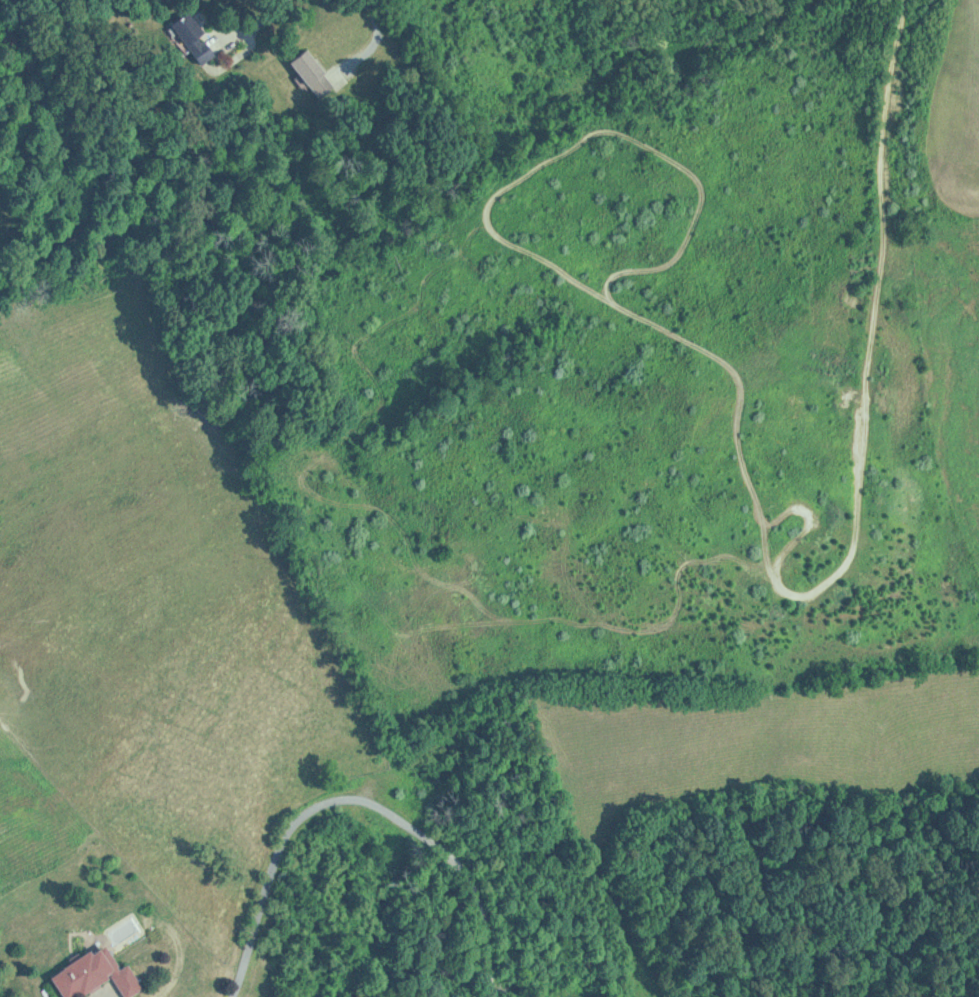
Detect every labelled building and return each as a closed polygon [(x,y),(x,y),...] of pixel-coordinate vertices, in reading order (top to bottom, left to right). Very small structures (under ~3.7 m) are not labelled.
[(212,36),(192,11),(174,26),(206,66),(220,54),(208,39),(212,36)] [(136,989),(123,996),(120,996),(108,976),(72,996),(52,996),(41,978),(99,944),(114,969),(122,964),(136,989)]
